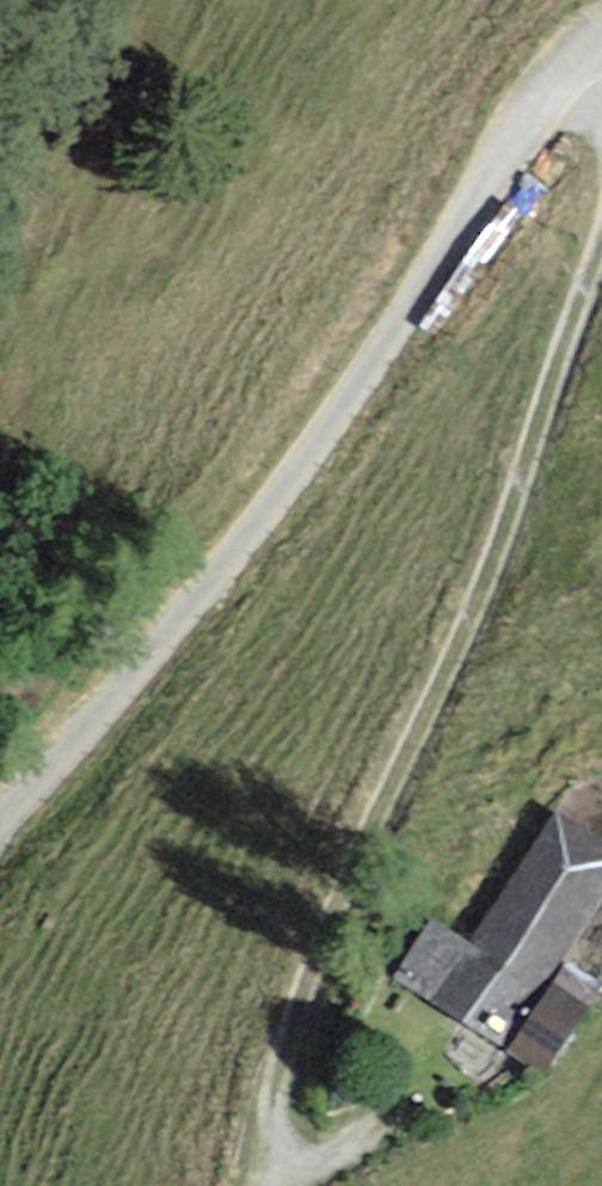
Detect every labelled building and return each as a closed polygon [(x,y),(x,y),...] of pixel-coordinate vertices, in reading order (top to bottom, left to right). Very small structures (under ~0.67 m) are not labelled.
[(550,802),(463,930),(431,907),(390,968),(515,1053),(601,926),(601,837),(550,802)]
